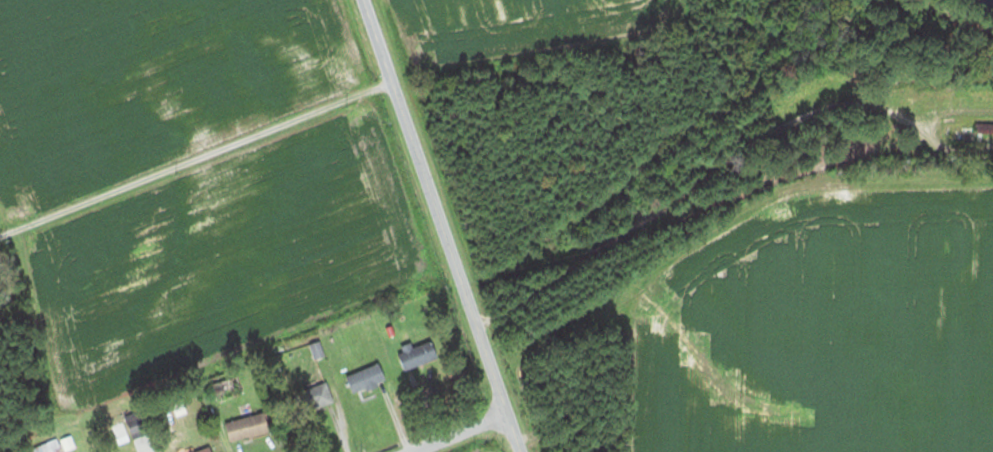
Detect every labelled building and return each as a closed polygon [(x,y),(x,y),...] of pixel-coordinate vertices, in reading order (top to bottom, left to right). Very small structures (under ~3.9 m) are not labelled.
[(413,341),(398,347),(406,371),(442,359),(435,339),(415,346),(413,341)] [(324,357),(321,341),(310,343),(313,359),(324,357)] [(355,395),(389,381),(381,362),(347,375),(355,395)] [(303,414),(336,399),(327,380),(294,395),(303,414)] [(274,411),(227,420),(231,440),(277,431),(274,411)] [(53,442),(34,445),(36,451),(55,451),(53,442)]
